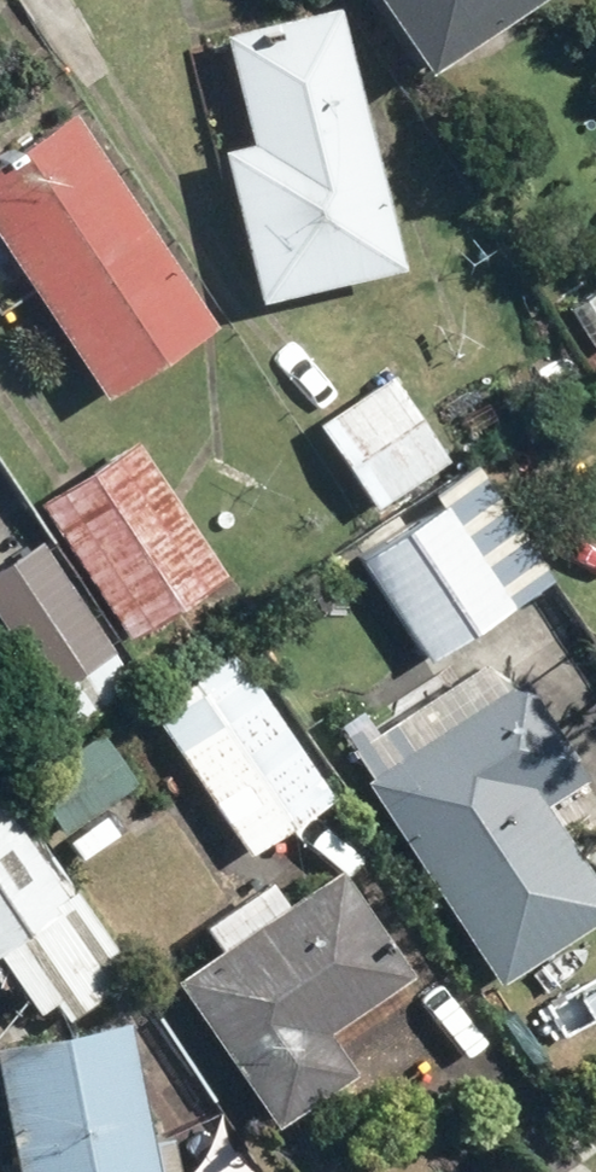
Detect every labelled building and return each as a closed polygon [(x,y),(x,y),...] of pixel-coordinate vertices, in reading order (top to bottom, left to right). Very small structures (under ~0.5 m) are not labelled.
[(399,79),(525,0),(350,0),(399,79)] [(377,278),(328,14),(206,37),(228,153),(204,158),(233,310),(302,297),(308,330),(358,320),(351,283),(377,278)] [(50,119),(0,151),(0,307),(15,297),(84,402),(190,332),(50,119)] [(558,312),(589,362),(595,358),(595,288),(558,312)] [(388,378),(308,431),(362,514),(442,462),(388,378)] [(214,580),(122,440),(22,505),(114,645),(214,580)] [(547,586),(467,470),(335,561),(415,677),(547,586)] [(0,560),(0,636),(62,730),(119,692),(22,545),(0,560)] [(229,647),(136,710),(240,862),(332,799),(229,647)] [(506,683),(343,791),(478,993),(588,919),(521,818),(573,784),(506,683)] [(128,777),(96,734),(17,792),(69,863),(105,836),(85,809),(128,777)] [(0,797),(0,994),(17,1019),(45,999),(62,1023),(127,977),(0,797)] [(205,958),(160,986),(256,1136),(337,1084),(310,1042),(371,1003),(380,1016),(407,999),(332,882),(278,917),(259,887),(189,932),(205,958)] [(0,1054),(0,1164),(1,1171),(133,1171),(113,1037),(0,1054)]
